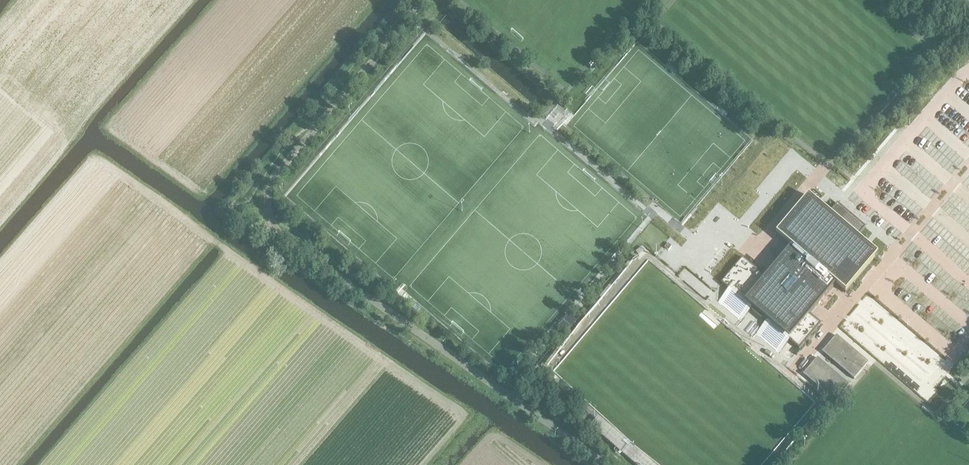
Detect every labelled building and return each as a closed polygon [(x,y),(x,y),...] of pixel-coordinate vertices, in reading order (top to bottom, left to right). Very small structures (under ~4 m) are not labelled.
[(741,257),(720,283),(721,284),(728,290),(751,309),(761,317),(762,315),(766,319),(765,320),(766,322),(789,341),(799,349),(809,338),(812,334),(821,324),(810,315),(819,305),(835,284),(845,293),(878,255),(868,246),(864,243),(857,237),(865,227),(837,203),(829,213),(808,196),(807,195),(775,233),(790,246),(773,265),(765,276),(757,269),(756,270),(752,267),(753,266),(741,257)] [(902,322),(898,318),(893,324),(877,311),(873,316),(893,333),(902,322)] [(836,335),(822,352),(854,379),(868,363),(836,335)] [(818,357),(803,374),(836,401),(850,385),(818,357)] [(590,414),(585,409),(580,413),(584,418),(590,414)] [(596,417),(588,427),(633,464),(653,464),(596,417)]
